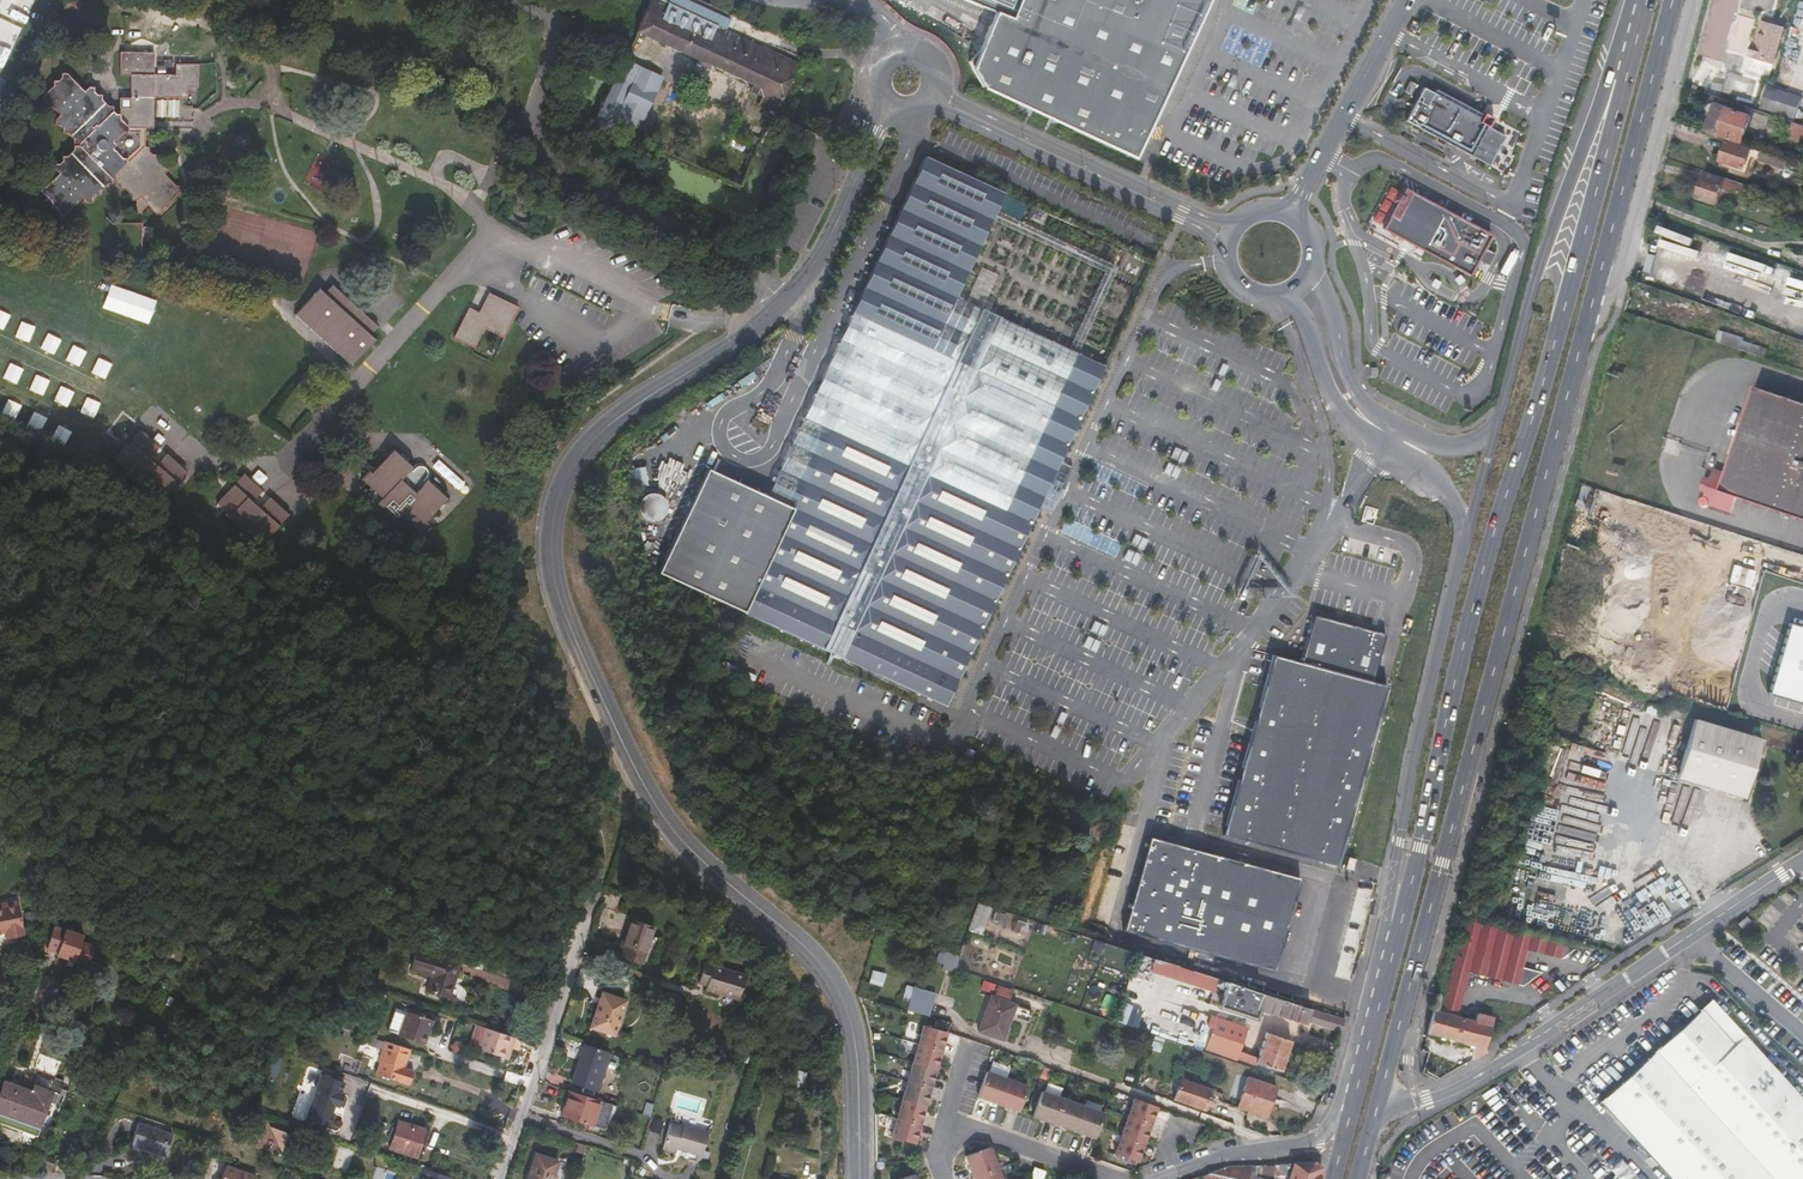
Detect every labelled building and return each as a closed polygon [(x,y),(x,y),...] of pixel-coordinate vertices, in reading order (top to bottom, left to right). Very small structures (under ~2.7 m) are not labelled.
[(799,64),(725,31),(669,5),(658,0),(653,0),(638,32),(698,60),(697,63),(708,68),(710,65),(753,85),(766,91),(763,98),(759,106),(776,114),(799,64)] [(685,0),(671,0),(669,5),(725,31),(737,8),(727,2),(720,16),(685,0)] [(995,13),(981,53),(970,63),(980,89),(1137,158),(1211,0),(963,0),(995,13)] [(1749,8),(1751,9),(1772,15),(1776,0),(1746,0),(1746,2),(1747,4),(1748,6),(1749,8)] [(1745,55),(1755,20),(1737,15),(1727,50),(1745,55)] [(1773,65),(1784,28),(1762,21),(1755,43),(1752,42),(1748,57),(1752,58),(1772,64),(1773,65)] [(57,208),(59,211),(59,214),(66,214),(82,199),(87,203),(91,203),(93,201),(94,196),(100,194),(100,190),(112,180),(116,179),(117,183),(121,184),(122,188),(126,188),(133,196),(136,200),(141,198),(158,214),(164,206),(169,205),(169,199),(180,189),(180,186),(176,187),(165,176),(164,172),(167,170),(168,166),(163,165),(157,159),(158,156),(157,155),(153,155),(149,151),(149,147),(144,146),(143,128),(153,127),(153,97),(187,97),(188,86),(198,87),(199,65),(177,65),(176,75),(154,73),(154,52),(121,52),(120,74),(131,75),(131,108),(120,108),(121,116),(113,111),(113,106),(107,107),(101,100),(101,95),(97,95),(94,92),(93,87),(90,87),(84,92),(67,74),(62,74),(62,78),(58,81),(53,81),(54,86),(42,97),(60,114),(54,120),(55,125),(60,125),(63,127),(63,133),(68,132),(74,139),(74,145),(74,149),(68,156),(63,156),(63,160),(59,165),(56,165),(55,170),(59,175),(46,187),(42,187),(42,191),(52,202),(52,207),(57,208)] [(1772,64),(1752,58),(1748,70),(1769,76),(1772,64)] [(624,106),(642,67),(626,59),(608,99),(624,106)] [(1722,92),(1753,101),(1759,81),(1728,72),(1722,92)] [(1507,130),(1490,121),(1494,112),(1484,107),(1484,108),(1435,84),(1433,88),(1423,83),(1405,117),(1473,151),(1491,160),(1507,130)] [(753,85),(750,92),(763,98),(766,91),(753,85)] [(1795,118),(1801,99),(1767,87),(1761,106),(1795,118)] [(1717,135),(1726,108),(1714,104),(1705,131),(1717,135)] [(1751,116),(1726,108),(1717,135),(1742,143),(1751,116)] [(1788,121),(1783,135),(1802,141),(1802,126),(1788,121)] [(1743,170),(1750,148),(1726,140),(1719,163),(1743,170)] [(1801,164),(1761,151),(1758,160),(1799,174),(1801,164)] [(507,155),(500,171),(510,175),(518,160),(507,155)] [(1001,192),(920,155),(848,312),(766,496),(706,468),(658,572),(944,703),(956,677),(1028,520),(1040,514),(1048,508),(1068,465),(1056,460),(1076,416),(1100,363),(1147,259),(1001,192)] [(1697,194),(1717,201),(1721,188),(1751,198),(1755,188),(1724,178),(1724,179),(1704,172),(1697,194)] [(1499,231),(1411,187),(1389,230),(1478,274),(1499,231)] [(153,228),(143,228),(142,238),(145,242),(151,242),(153,240),(153,228)] [(149,322),(157,299),(112,283),(103,307),(149,322)] [(376,326),(332,286),(324,295),(319,291),(297,315),(351,364),(373,341),(370,335),(376,326)] [(520,308),(491,293),(481,312),(472,308),(457,337),(476,347),(486,328),(505,337),(520,308)] [(1721,344),(1764,358),(1767,349),(1743,341),(1744,338),(1725,332),(1721,344)] [(1705,498),(1700,496),(1696,509),(1706,513),(1708,506),(1730,514),(1735,500),(1802,522),(1802,407),(1756,391),(1727,474),(1728,474),(1728,476),(1714,471),(1705,498)] [(150,458),(159,448),(141,432),(115,460),(128,472),(126,475),(144,491),(146,489),(160,501),(186,472),(168,456),(158,466),(150,458)] [(417,465),(412,471),(391,453),(371,474),(369,472),(363,480),(383,499),(379,504),(395,518),(399,513),(421,532),(427,525),(425,521),(444,501),(427,484),(430,477),(430,471),(427,466),(422,464),(417,465)] [(253,503),(263,492),(244,475),(219,503),(231,515),(230,518),(248,535),(250,532),(263,543),(289,516),(271,499),(260,510),(253,503)] [(672,508),(659,490),(639,503),(652,522),(672,508)] [(1316,616),(1303,662),(1373,682),(1386,635),(1316,616)] [(1388,686),(1373,682),(1303,662),(1275,654),(1224,836),(1338,867),(1388,686)] [(1660,709),(1647,705),(1644,712),(1658,716),(1660,709)] [(1742,796),(1759,739),(1692,720),(1675,776),(1742,796)] [(1149,838),(1124,931),(1274,971),(1299,878),(1149,838)] [(1673,891),(1624,910),(1633,932),(1689,910),(1683,895),(1676,898),(1673,891)] [(976,902),(970,931),(984,934),(990,905),(976,902)] [(0,908),(0,934),(2,933),(6,932),(8,932),(10,938),(25,935),(19,904),(0,908)] [(1531,932),(1465,916),(1441,1008),(1458,1012),(1468,972),(1523,986),(1542,972),(1522,967),(1531,932)] [(1742,929),(1751,922),(1746,916),(1737,923),(1742,929)] [(644,952),(652,927),(630,920),(621,947),(625,948),(622,956),(643,962),(646,953),(644,952)] [(81,937),(54,927),(47,947),(55,951),(54,954),(65,958),(66,955),(73,958),(72,960),(81,964),(88,963),(93,949),(89,944),(80,941),(81,937)] [(1540,934),(1531,932),(1527,950),(1535,952),(1540,934)] [(1548,936),(1540,934),(1535,952),(1544,955),(1548,936)] [(1557,939),(1548,936),(1544,955),(1552,957),(1557,939)] [(1580,944),(1557,939),(1552,957),(1561,959),(1580,944)] [(432,975),(428,991),(446,997),(449,998),(449,995),(454,982),(449,980),(455,962),(417,949),(411,968),(432,975)] [(936,963),(956,968),(959,954),(939,950),(936,963)] [(1155,958),(1151,972),(1214,990),(1218,976),(1155,958)] [(708,986),(707,990),(738,999),(746,974),(706,963),(700,984),(708,986)] [(1021,967),(1015,987),(1068,1003),(1074,983),(1021,967)] [(935,993),(913,987),(907,1009),(928,1015),(935,993)] [(1306,1023),(1307,1021),(1339,1031),(1343,1019),(1342,1018),(1252,990),(1248,1000),(1259,1004),(1257,1008),(1276,1014),(1278,1014),(1306,1023)] [(603,994),(592,1028),(612,1035),(624,1001),(603,994)] [(453,1006),(456,997),(449,995),(449,998),(446,997),(444,1004),(453,1006)] [(1013,1004),(990,996),(980,1027),(1002,1035),(1013,1004)] [(1219,1007),(1254,1018),(1257,1008),(1223,997),(1219,1007)] [(1700,1009),(1620,1082),(1611,1072),(1595,1087),(1604,1097),(1599,1102),(1670,1178),(1802,1178),(1802,1101),(1744,1036),(1733,1045),(1700,1009)] [(1479,1057),(1489,1049),(1494,1027),(1439,1012),(1432,1010),(1424,1042),(1429,1045),(1466,1054),(1463,1065),(1479,1057)] [(397,1035),(422,1044),(426,1033),(423,1032),(428,1019),(405,1011),(397,1035)] [(1235,1059),(1245,1028),(1217,1019),(1207,1049),(1235,1059)] [(946,1031),(923,1025),(918,1044),(940,1051),(946,1031)] [(505,1044),(507,1044),(510,1036),(482,1027),(475,1048),(501,1056),(505,1044)] [(979,1031),(1001,1039),(1002,1035),(980,1027),(979,1031)] [(1266,1033),(1257,1063),(1281,1071),(1291,1041),(1266,1033)] [(501,1056),(506,1058),(509,1049),(516,1051),(519,1039),(510,1036),(507,1044),(505,1044),(501,1056)] [(383,1043),(367,1037),(364,1044),(381,1050),(383,1043)] [(407,1051),(385,1043),(375,1073),(407,1084),(412,1071),(404,1068),(401,1067),(407,1051)] [(610,1052),(585,1044),(580,1060),(573,1082),(597,1090),(610,1052)] [(940,1051),(918,1044),(912,1062),(935,1069),(940,1051)] [(410,1052),(407,1051),(401,1067),(404,1068),(410,1052)] [(935,1069),(912,1062),(907,1081),(930,1088),(935,1069)] [(652,1075),(654,1069),(646,1066),(644,1072),(652,1075)] [(998,1104),(1007,1079),(986,1071),(977,1096),(998,1104)] [(326,1126),(329,1124),(333,1112),(330,1111),(332,1104),(336,1105),(339,1106),(343,1094),(340,1093),(344,1082),(321,1074),(306,1119),(326,1126)] [(1247,1077),(1237,1106),(1265,1116),(1275,1086),(1247,1077)] [(1018,1111),(1027,1086),(1007,1079),(998,1104),(1018,1111)] [(1208,1097),(1211,1089),(1181,1079),(1174,1099),(1204,1109),(1208,1097)] [(0,1115),(0,1121),(36,1134),(51,1091),(35,1085),(32,1091),(5,1081),(0,1095),(0,1112),(1,1113),(0,1115)] [(930,1088),(907,1081),(902,1100),(925,1106),(930,1088)] [(561,1115),(591,1125),(599,1100),(570,1090),(561,1115)] [(1053,1123),(1062,1098),(1041,1091),(1033,1116),(1053,1123)] [(1157,1106),(1131,1097),(1124,1115),(1150,1124),(1157,1106)] [(1085,1107),(1062,1098),(1053,1123),(1076,1132),(1085,1107)] [(902,1100),(896,1118),(919,1125),(925,1106),(902,1100)] [(1094,1138),(1103,1113),(1085,1107),(1076,1132),(1094,1138)] [(1150,1124),(1124,1115),(1118,1134),(1143,1143),(1150,1124)] [(919,1125),(896,1118),(891,1137),(914,1143),(919,1125)] [(666,1133),(669,1122),(659,1119),(656,1130),(666,1133)] [(415,1156),(424,1129),(398,1121),(390,1148),(415,1156)] [(149,1151),(151,1148),(165,1154),(172,1134),(139,1123),(132,1145),(149,1151)] [(285,1150),(286,1124),(258,1124),(257,1149),(285,1150)] [(700,1155),(707,1132),(684,1125),(683,1127),(670,1124),(663,1149),(676,1153),(677,1148),(700,1155)] [(1143,1143),(1118,1134),(1111,1152),(1137,1161),(1143,1143)] [(997,1168),(990,1147),(965,1156),(972,1177),(997,1168)] [(558,1161),(537,1154),(529,1178),(552,1178),(558,1161)] [(46,1155),(42,1164),(53,1168),(56,1159),(46,1155)] [(1289,1175),(1288,1178),(1319,1178),(1321,1170),(1314,1164),(1277,1166),(1277,1175),(1289,1175)] [(256,1176),(226,1166),(222,1178),(255,1178),(256,1176)] [(417,1166),(414,1175),(420,1177),(423,1168),(417,1166)] [(1258,1177),(1253,1175),(1253,1166),(1228,1167),(1199,1177),(1202,1178),(1262,1178),(1258,1177)] [(1261,1166),(1261,1175),(1277,1175),(1277,1166),(1261,1166)] [(452,1178),(423,1168),(420,1177),(419,1178),(451,1178),(452,1178)] [(997,1168),(972,1177),(973,1178),(1001,1178),(997,1168)] [(1044,1171),(1034,1168),(1030,1178),(1041,1178),(1044,1171)]
